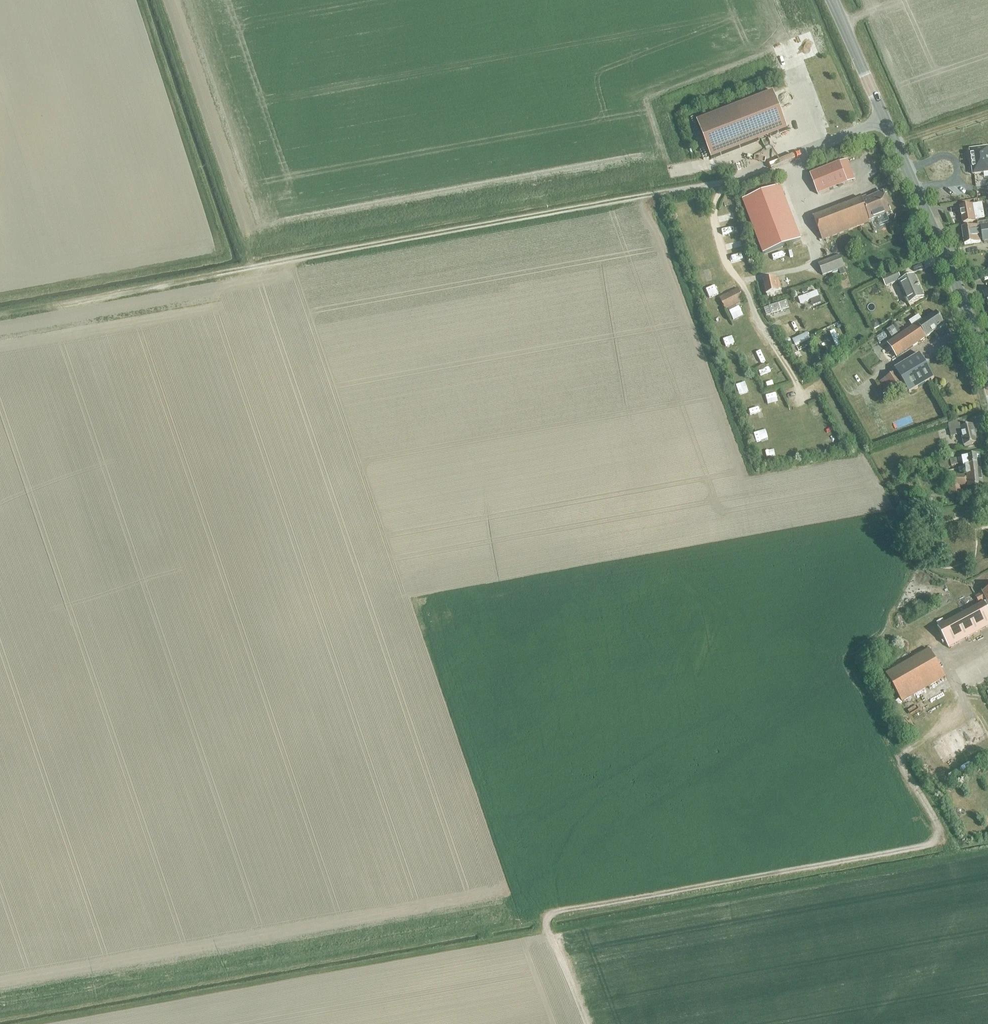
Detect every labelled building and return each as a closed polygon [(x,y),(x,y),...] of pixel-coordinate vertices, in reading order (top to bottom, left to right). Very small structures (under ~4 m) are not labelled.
[(696,121),(711,159),(788,129),(773,92),(696,121)] [(969,149),(973,174),(975,175),(976,185),(976,187),(977,187),(978,193),(977,193),(977,195),(987,194),(987,184),(982,184),(981,173),(984,173),(985,177),(987,176),(987,147),(969,149)] [(847,158),(810,173),(817,192),(854,178),(847,158)] [(743,200),(763,253),(801,239),(781,186),(743,200)] [(870,220),(891,213),(884,193),(863,201),(862,199),(814,217),(822,240),(871,222),(870,220)] [(960,208),(963,223),(978,221),(976,205),(960,208)] [(979,223),(979,226),(962,228),(965,245),(981,243),(980,232),(983,232),(984,242),(987,242),(987,222),(979,223)] [(818,264),(823,275),(845,267),(840,256),(818,264)] [(883,278),(886,287),(901,281),(897,272),(883,278)] [(900,283),(909,304),(924,298),(915,276),(900,283)] [(779,279),(776,279),(776,278),(763,281),(766,294),(779,292),(778,289),(781,289),(779,279)] [(719,298),(724,309),(744,300),(738,289),(719,298)] [(787,301),(769,307),(771,315),(789,309),(787,301)] [(896,358),(945,326),(937,313),(923,322),(919,316),(912,321),(916,327),(888,345),(896,358)] [(887,330),(892,337),(900,332),(894,324),(887,330)] [(902,382),(909,393),(934,379),(920,354),(895,369),(896,372),(879,382),(885,392),(902,382)] [(973,426),(964,427),(962,419),(948,424),(950,437),(961,435),(963,446),(977,443),(973,426)] [(965,467),(982,465),(980,455),(950,462),(951,466),(958,465),(958,464),(964,463),(965,467)] [(939,461),(941,468),(949,466),(947,459),(939,461)] [(982,465),(965,467),(960,468),(960,472),(965,473),(965,470),(967,470),(967,476),(948,474),(948,480),(942,480),(942,489),(940,489),(940,495),(949,494),(961,494),(961,487),(968,486),(968,488),(983,487),(982,465)] [(924,498),(926,507),(932,506),(931,496),(924,498)] [(975,596),(978,602),(984,599),(987,606),(987,589),(975,596)] [(947,647),(987,625),(987,611),(983,602),(936,627),(947,647)] [(885,673),(901,701),(944,676),(928,648),(885,673)] [(943,765),(987,738),(987,737),(975,715),(930,742),(943,765)]
